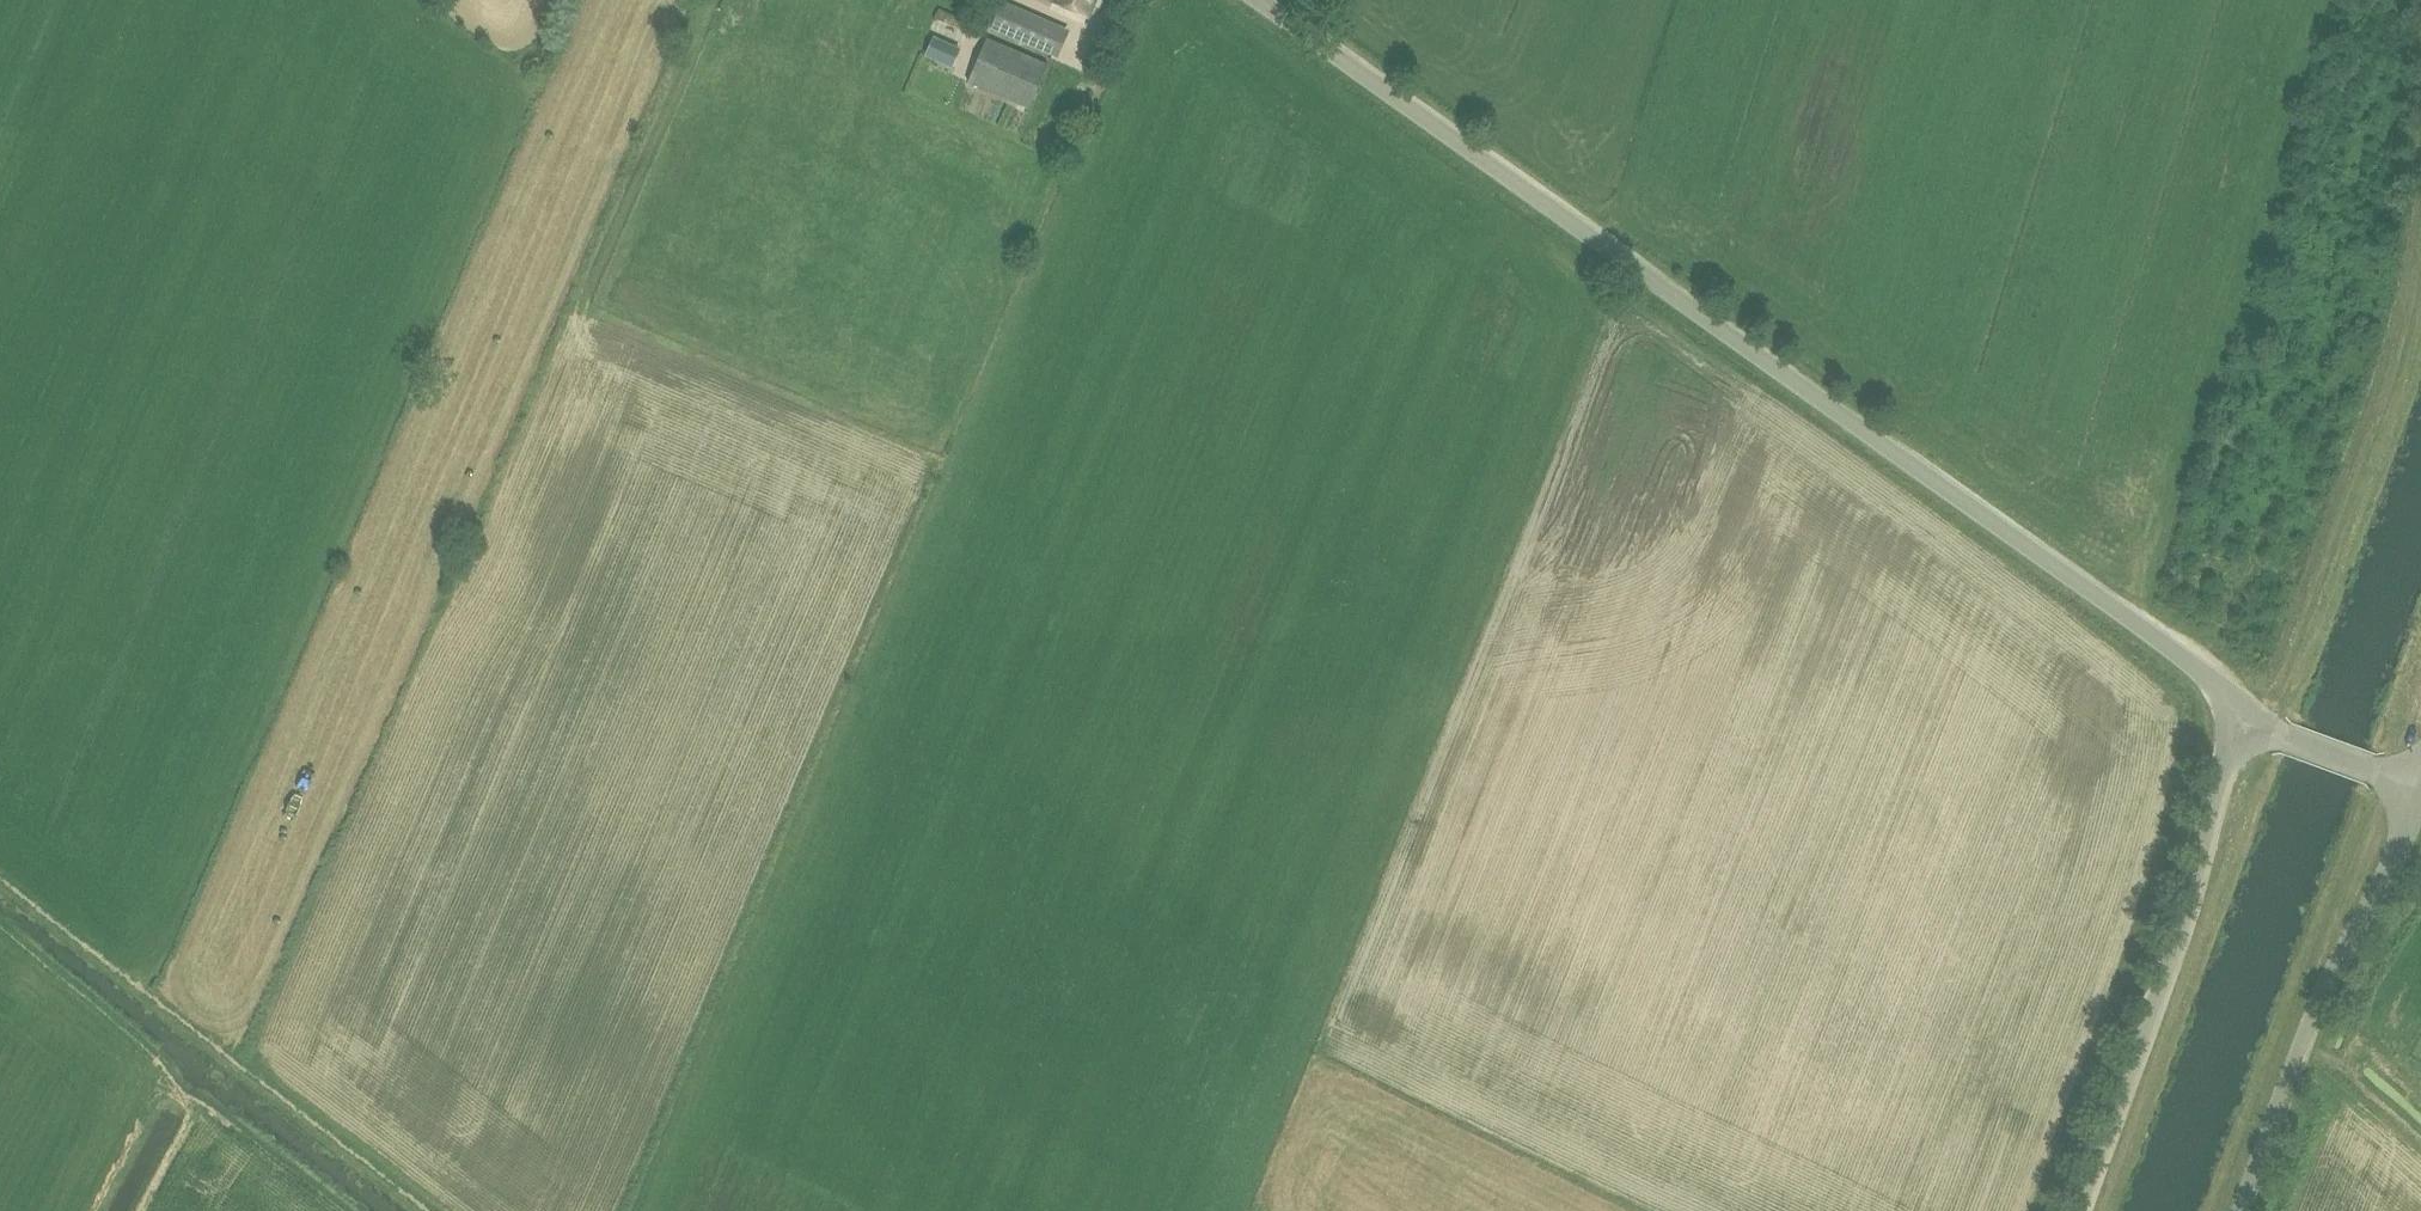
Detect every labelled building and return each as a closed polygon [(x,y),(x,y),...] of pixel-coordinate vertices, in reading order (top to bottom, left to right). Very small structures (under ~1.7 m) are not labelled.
[(1094,0),(1052,0),(1052,2),(1087,17),(1094,0)] [(1063,28),(1002,2),(991,28),(1052,55),(1063,28)] [(1049,64),(987,38),(968,80),(1030,107),(1049,64)] [(935,63),(943,43),(933,39),(925,59),(935,63)]
